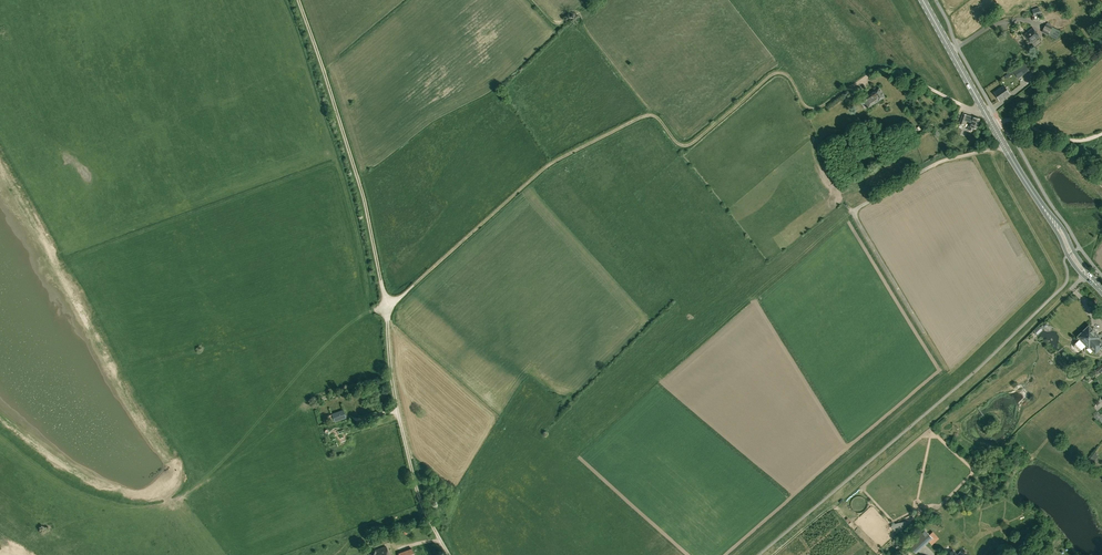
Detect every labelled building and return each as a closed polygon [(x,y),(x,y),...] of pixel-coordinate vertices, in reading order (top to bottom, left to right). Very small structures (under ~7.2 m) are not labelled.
[(1039,7),(1032,10),(1035,17),(1039,15),(1039,16),(1042,15),(1039,7)] [(1059,37),(1063,29),(1048,21),(1044,29),(1059,37)] [(1041,36),(1033,27),(1025,35),(1032,43),(1041,36)] [(1030,71),(1029,70),(1027,67),(1029,66),(1026,62),(1025,63),(1024,63),(1013,71),(1013,70),(1007,74),(1009,77),(1015,73),(1018,78),(1030,71)] [(1011,93),(1005,85),(995,92),(1000,100),(1011,93)] [(886,97),(880,88),(864,98),(869,107),(886,97)] [(977,129),(980,119),(967,115),(968,115),(963,113),(960,123),(965,125),(966,121),(971,122),(970,127),(969,126),(968,129),(973,131),(974,128),(977,129)] [(1086,348),(1089,345),(1090,346),(1090,347),(1093,350),(1094,350),(1095,351),(1101,345),(1101,344),(1096,338),(1098,337),(1089,327),(1079,336),(1077,338),(1077,342),(1074,344),(1074,346),(1078,350),(1080,350),(1083,348),(1086,348)] [(347,418),(344,409),(332,413),(336,422),(347,418)] [(1093,462),(1095,460),(1096,459),(1096,458),(1098,456),(1095,453),(1089,459),(1092,463),(1093,462)] [(916,553),(936,535),(927,525),(907,543),(916,553)] [(386,546),(376,550),(375,550),(369,553),(370,554),(389,554),(386,546)]
